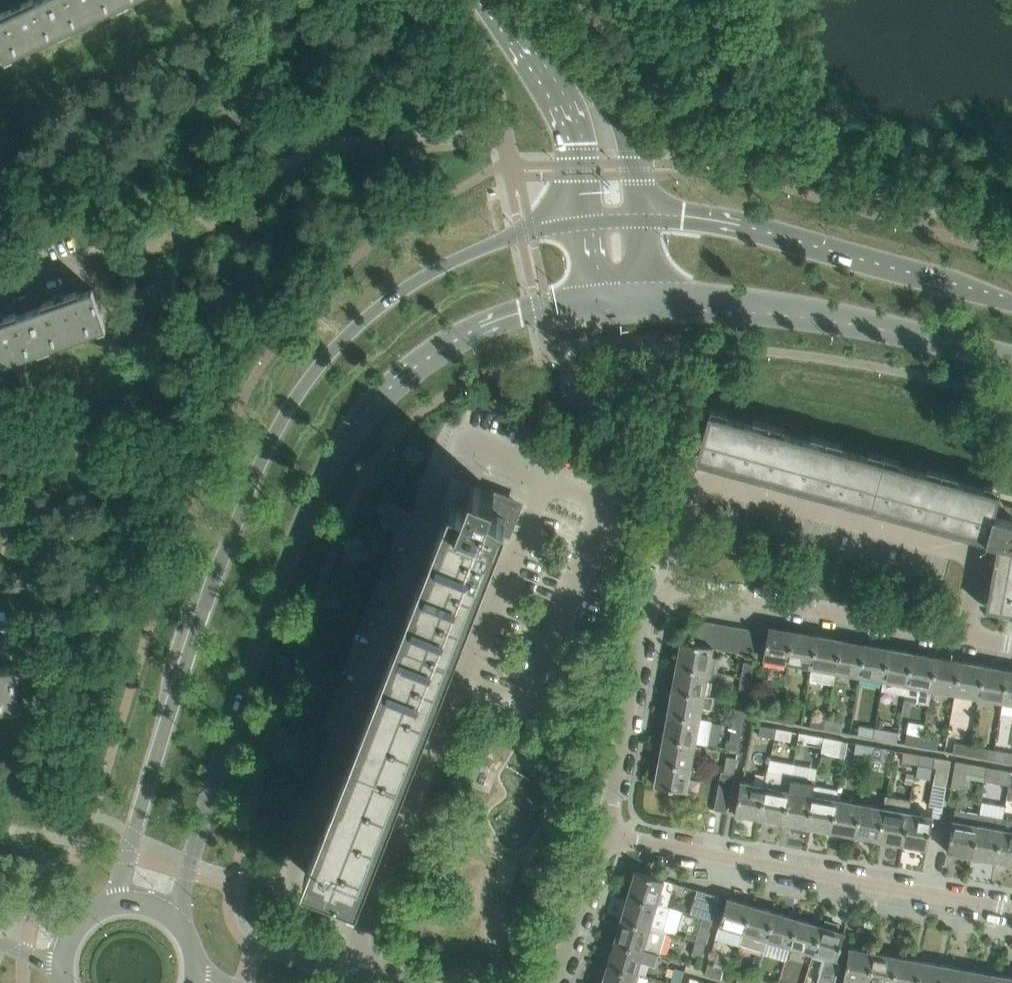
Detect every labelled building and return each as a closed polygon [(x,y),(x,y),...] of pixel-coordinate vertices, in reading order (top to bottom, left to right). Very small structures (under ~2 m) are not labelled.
[(6,60),(8,60),(6,56),(64,29),(50,0),(27,0),(22,2),(22,3),(23,6),(14,10),(13,7),(12,7),(1,12),(2,15),(0,16),(0,47),(6,60)] [(64,29),(122,1),(122,0),(50,0),(64,29)] [(31,310),(43,346),(104,324),(105,329),(106,328),(92,288),(89,289),(78,293),(77,290),(65,294),(64,294),(64,295),(65,298),(56,301),(55,298),(54,298),(42,302),(43,305),(31,310)] [(43,346),(31,310),(17,314),(16,311),(4,316),(3,316),(4,319),(0,321),(0,361),(43,346)] [(997,542),(985,609),(1011,614),(1011,506),(1004,504),(1004,507),(995,505),(999,492),(709,412),(697,454),(698,454),(713,458),(712,460),(741,468),(742,466),(770,474),(770,476),(798,484),(799,482),(827,490),(827,491),(856,499),(856,497),(886,506),(885,508),(914,515),(915,514),(943,522),(943,523),(972,531),(972,529),(987,534),(985,539),(997,542)] [(451,476),(436,514),(433,521),(443,525),(307,874),(353,892),(497,526),(505,529),(506,527),(508,528),(510,522),(511,523),(516,511),(515,510),(517,504),(515,504),(516,502),(493,493),(494,492),(471,483),(470,484),(451,476)] [(696,643),(709,645),(713,622),(701,620),(696,643)] [(712,647),(720,649),(720,648),(724,624),(713,622),(709,645),(713,646),(712,647)] [(724,624),(720,649),(731,650),(736,626),(724,624)] [(736,626),(731,650),(743,653),(747,628),(736,626)] [(769,626),(763,659),(787,663),(793,631),(793,630),(785,629),(769,626)] [(747,628),(743,653),(755,655),(760,631),(747,628)] [(793,631),(787,663),(811,667),(816,635),(809,633),(793,631)] [(833,684),(836,673),(835,672),(841,639),(840,639),(833,638),(816,635),(811,667),(811,668),(809,680),(833,684)] [(835,672),(836,673),(836,672),(859,677),(865,644),(841,639),(835,672)] [(713,646),(709,645),(696,643),(681,641),(676,665),(708,671),(716,672),(719,657),(711,655),(712,647),(713,646)] [(889,648),(865,644),(859,677),(883,681),(889,648)] [(883,681),(881,690),(904,695),(906,685),(912,652),(889,648),(883,681)] [(928,706),(931,690),(930,690),(936,657),(912,652),(906,685),(918,687),(915,703),(928,706)] [(931,690),(954,694),(960,661),(950,659),(938,657),(936,657),(930,690),(931,690)] [(954,694),(978,698),(984,665),(960,661),(954,694)] [(744,662),(741,677),(750,679),(753,663),(744,662)] [(17,703),(17,708),(19,708),(14,665),(11,666),(0,667),(0,705),(17,703)] [(704,694),(708,671),(676,665),(672,688),(704,694)] [(978,698),(1002,703),(1008,670),(984,665),(978,698)] [(1008,670),(1002,703),(1011,704),(1011,671),(1008,670)] [(750,679),(741,677),(738,693),(748,694),(750,679)] [(672,688),(668,712),(700,718),(702,707),(711,708),(713,696),(704,694),(672,688)] [(733,724),(742,726),(744,710),(735,709),(733,724)] [(777,722),(778,713),(763,710),(761,719),(777,722)] [(668,712),(663,736),(695,741),(707,743),(711,720),(700,718),(668,712)] [(794,715),(778,713),(777,722),(792,725),(794,715)] [(825,731),(827,721),(811,719),(809,728),(825,731)] [(842,724),(827,721),(825,731),(840,734),(842,724)] [(730,740),(729,747),(738,749),(739,742),(742,726),(733,724),(730,738),(730,740)] [(775,728),(760,725),(758,734),(774,737),(775,728)] [(873,739),(875,730),(859,727),(857,737),(873,739)] [(775,728),(774,737),(789,740),(791,731),(775,728)] [(898,734),(875,730),(873,739),(896,744),(898,734)] [(796,741),(821,746),(823,736),(798,732),(796,741)] [(663,736),(659,760),(691,766),(695,741),(663,736)] [(843,740),(823,736),(821,746),(820,752),(840,755),(843,740)] [(920,748),(922,739),(906,736),(905,745),(920,748)] [(937,742),(922,739),(920,748),(936,751),(937,742)] [(871,745),(855,742),(854,752),(869,754),(871,745)] [(968,757),(970,747),(954,744),(952,754),(968,757)] [(884,757),(886,748),(871,745),(869,754),(884,757)] [(994,752),(970,747),(968,757),(992,761),(994,752)] [(917,763),(919,754),(903,751),(902,760),(917,763)] [(992,761),(1011,765),(1011,755),(994,752),(992,761)] [(946,786),(950,760),(919,754),(917,763),(934,766),(931,783),(946,786)] [(727,757),(724,772),(733,774),(736,759),(727,757)] [(659,760),(654,785),(686,791),(691,766),(659,760)] [(966,771),(985,774),(986,766),(955,761),(950,787),(963,789),(966,771)] [(1010,771),(986,766),(985,774),(984,779),(1008,783),(1010,771)] [(767,769),(764,785),(765,785),(765,786),(759,817),(783,822),(788,790),(788,789),(791,773),(767,769)] [(733,774),(724,772),(720,772),(714,809),(727,811),(733,774)] [(788,790),(783,822),(807,826),(813,794),(812,794),(814,785),(815,778),(791,773),(788,789),(788,790)] [(759,817),(765,786),(765,785),(764,785),(764,786),(740,781),(735,813),(759,817)] [(813,794),(807,826),(831,830),(836,799),(837,789),(814,785),(812,794),(813,794)] [(879,839),(903,843),(908,811),(910,800),(885,796),(883,807),(884,807),(879,839)] [(836,799),(831,830),(855,835),(861,803),(836,799)] [(884,807),(883,807),(861,803),(855,835),(879,839),(884,807)] [(947,852),(972,856),(977,824),(976,823),(978,813),(955,808),(953,820),(953,819),(947,852)] [(932,816),(908,811),(903,843),(927,848),(932,816)] [(977,824),(972,856),(996,860),(1001,828),(1000,828),(1002,817),(978,813),(976,823),(977,824)] [(1002,817),(1000,828),(1001,828),(996,860),(1011,863),(1011,819),(1002,817)] [(635,871),(628,894),(667,905),(673,882),(635,871)] [(719,895),(697,889),(690,913),(703,917),(712,919),(719,895)] [(667,905),(628,894),(621,916),(663,929),(670,906),(667,905)] [(719,937),(740,943),(751,905),(727,898),(717,931),(719,937)] [(774,911),(751,905),(740,943),(763,950),(774,911)] [(763,950),(762,952),(785,959),(789,948),(797,918),(774,911),(763,950)] [(621,916),(614,940),(658,953),(665,929),(663,929),(621,916)] [(703,917),(697,939),(706,941),(712,919),(703,917)] [(800,952),(812,955),(821,925),(797,918),(789,948),(790,949),(791,945),(801,948),(800,952)] [(812,955),(813,955),(814,952),(824,955),(823,959),(816,982),(817,982),(832,982),(838,963),(836,962),(844,932),(836,930),(838,924),(826,920),(824,926),(821,925),(812,955)] [(706,941),(697,939),(692,954),(701,956),(706,941)] [(614,940),(608,963),(637,972),(640,961),(654,965),(658,953),(614,940)] [(864,982),(868,982),(873,952),(849,948),(843,979),(864,982)] [(897,956),(873,952),(868,982),(892,982),(897,956)] [(921,961),(897,956),(892,982),(917,982),(921,961)] [(945,965),(921,961),(917,982),(941,982),(945,965)] [(637,972),(607,963),(602,982),(637,982),(640,973),(637,972)] [(723,967),(708,963),(705,972),(720,977),(723,967)] [(968,969),(945,965),(941,982),(966,982),(968,969)] [(673,982),(681,982),(685,970),(676,967),(671,982),(673,982)] [(993,974),(968,969),(966,982),(991,982),(993,974)] [(743,982),(753,982),(755,977),(740,972),(737,981),(743,982)] [(993,974),(991,982),(1011,982),(1011,977),(993,974)]
